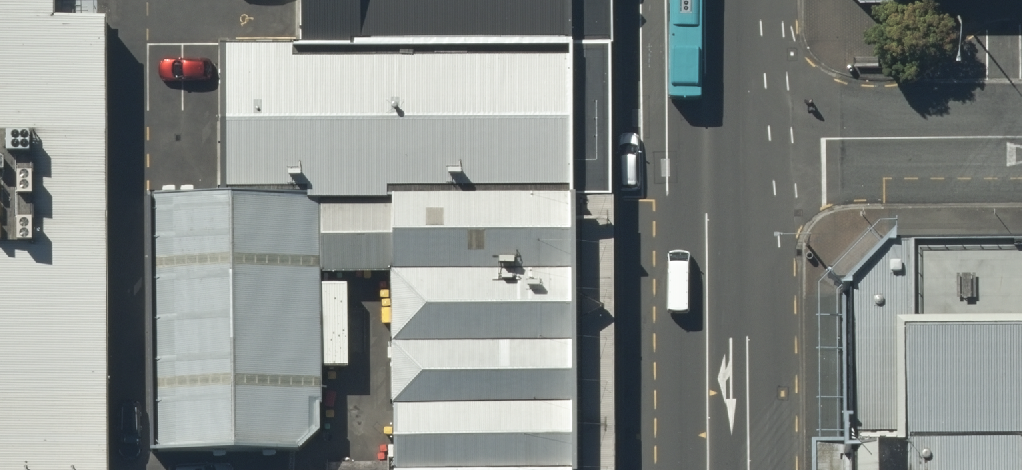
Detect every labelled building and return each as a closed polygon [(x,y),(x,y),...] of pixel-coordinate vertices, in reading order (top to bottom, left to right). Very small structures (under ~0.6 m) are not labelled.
[(111,32),(62,32),(62,0),(0,0),(0,469),(114,469),(111,32)] [(299,35),(576,36),(576,0),(299,0),(299,35)] [(577,39),(228,40),(229,186),(577,185),(577,39)] [(322,194),(156,195),(156,450),(305,453),(327,432),(322,194)] [(580,199),(328,201),(328,274),(387,274),(388,469),(583,469),(580,199)] [(833,469),(1021,469),(1021,242),(879,242),(833,288),(833,469)]
